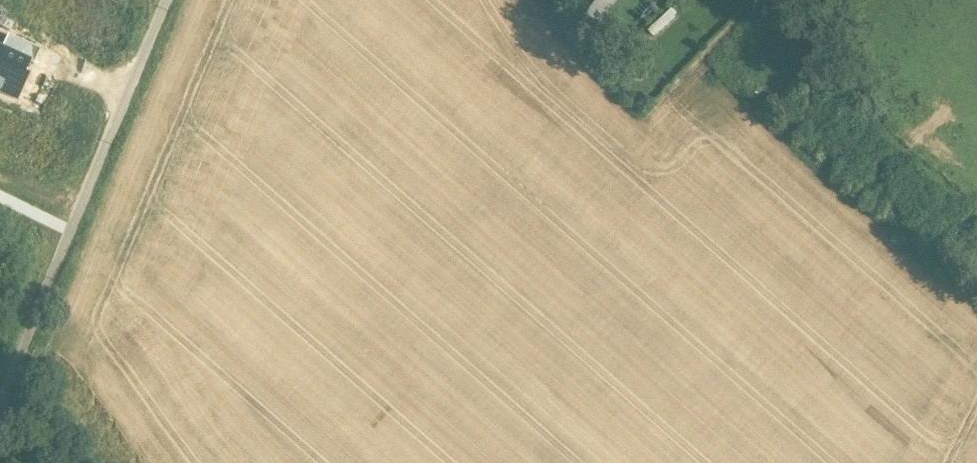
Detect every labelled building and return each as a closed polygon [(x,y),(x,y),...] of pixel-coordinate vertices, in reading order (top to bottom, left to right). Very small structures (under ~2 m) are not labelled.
[(573,4),(580,9),(587,0),(576,0),(573,4)] [(28,62),(28,63),(33,65),(40,50),(7,35),(1,50),(28,62)] [(16,100),(25,80),(21,78),(28,63),(28,62),(1,50),(0,49),(0,93),(16,100)]
